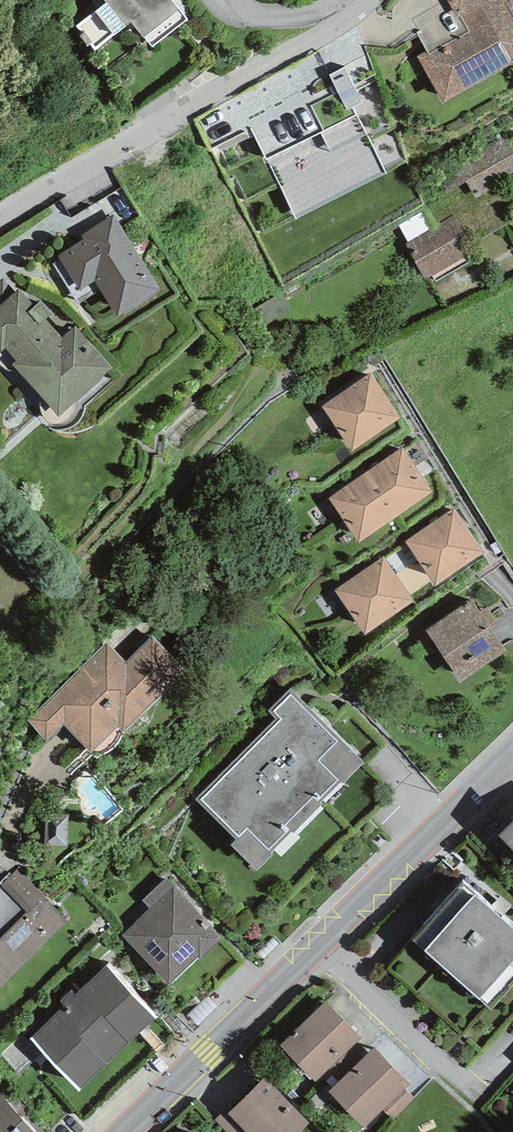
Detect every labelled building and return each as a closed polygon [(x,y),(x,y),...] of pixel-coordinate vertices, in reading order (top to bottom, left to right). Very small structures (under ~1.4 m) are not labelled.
[(188,19),(173,0),(103,0),(106,3),(95,11),(75,26),(81,34),(79,36),(87,46),(91,43),(95,49),(132,22),(143,37),(144,37),(152,47),(188,19)] [(512,4),(512,0),(448,0),(457,17),(461,16),(470,32),(427,56),(426,52),(417,56),(443,103),(512,63),(512,11),(510,6),(512,4)] [(358,113),(265,159),(295,218),(387,172),(358,113)] [(501,137),(437,172),(448,191),(465,181),(475,198),(512,177),(512,158),(501,137)] [(117,317),(161,290),(114,215),(81,236),(84,240),(58,256),(80,290),(95,282),(117,317)] [(474,251),(453,216),(404,244),(425,280),(474,251)] [(17,292),(4,278),(0,282),(0,350),(60,416),(113,368),(76,325),(62,337),(46,319),(53,313),(41,299),(35,305),(20,289),(17,292)] [(371,373),(321,407),(352,451),(401,418),(371,373)] [(366,473),(396,517),(433,492),(403,448),(366,473)] [(396,517),(366,473),(329,499),(359,543),(396,517)] [(454,508),(405,541),(435,586),(484,553),(454,508)] [(383,557),(334,590),(364,635),(414,602),(383,557)] [(473,599),(426,630),(460,682),(507,651),(473,599)] [(29,721),(47,742),(63,725),(92,754),(101,754),(110,753),(120,744),(122,733),(187,673),(155,635),(125,663),(106,644),(29,721)] [(276,719),(194,799),(236,841),(231,846),(255,870),(364,763),(299,697),(291,688),(267,711),(276,719)] [(498,836),(512,851),(512,821),(498,836)] [(68,920),(17,869),(0,885),(0,886),(26,911),(0,937),(0,989),(68,920)] [(122,935),(169,986),(222,937),(167,878),(142,900),(150,909),(122,935)] [(411,938),(490,1010),(512,985),(512,926),(464,881),(411,938)] [(108,966),(76,995),(72,990),(59,1002),(63,1007),(30,1036),(79,1090),(157,1020),(108,966)] [(326,1001),(279,1046),(315,1084),(362,1039),(326,1001)] [(375,1048),(329,1092),(364,1128),(382,1111),(405,1089),(410,1084),(375,1048)] [(265,1077),(232,1109),(227,1114),(245,1131),(301,1131),(310,1123),(265,1077)] [(405,1089),(382,1111),(392,1121),(414,1099),(405,1089)] [(0,1094),(0,1131),(36,1131),(0,1094)] [(232,1109),(229,1106),(215,1120),(227,1131),(245,1131),(227,1114),(232,1109)]
